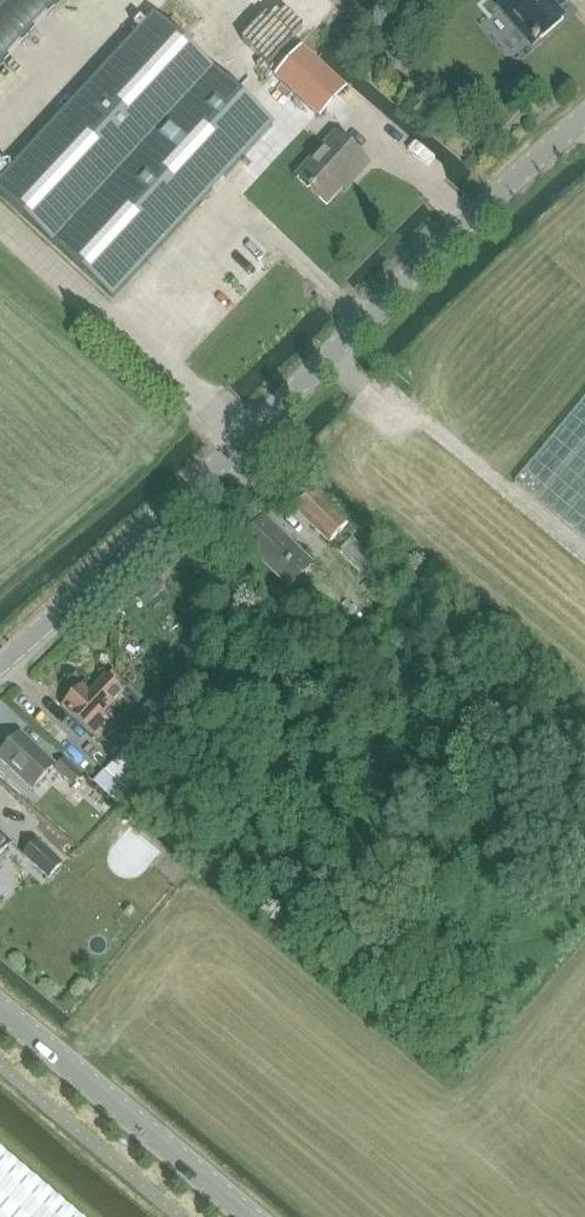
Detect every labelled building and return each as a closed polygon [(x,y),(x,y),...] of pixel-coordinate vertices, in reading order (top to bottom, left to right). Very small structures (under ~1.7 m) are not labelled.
[(145,27),(0,184),(0,195),(113,299),(243,158),(265,178),(294,145),(137,0),(116,0),(145,27)] [(61,0),(0,0),(0,67),(61,0)] [(261,14),(272,2),(269,0),(246,0),(261,14)] [(556,9),(567,0),(507,0),(499,7),(533,45),(564,18),(556,9)] [(258,21),(287,44),(302,25),(273,2),(258,21)] [(349,182),(351,184),(369,165),(336,135),(297,177),(327,205),(349,182)] [(189,307),(195,314),(220,292),(214,285),(189,307)] [(517,483),(584,540),(584,401),(517,483)] [(295,509),(331,542),(348,524),(314,490),(295,509)] [(312,565),(266,518),(242,543),(289,589),(312,565)] [(328,545),(316,557),(334,574),(346,563),(328,545)] [(98,740),(112,725),(117,729),(134,712),(119,698),(124,693),(106,676),(71,715),(98,740)] [(129,795),(152,769),(147,764),(186,720),(159,696),(120,740),(130,749),(106,773),(129,795)] [(20,735),(0,757),(0,761),(32,791),(55,766),(20,735)] [(83,777),(64,760),(55,771),(74,786),(83,777)] [(9,844),(0,836),(0,854),(9,844)] [(37,841),(23,856),(48,880),(63,864),(37,841)] [(0,1148),(0,1216),(81,1216),(0,1148)]
